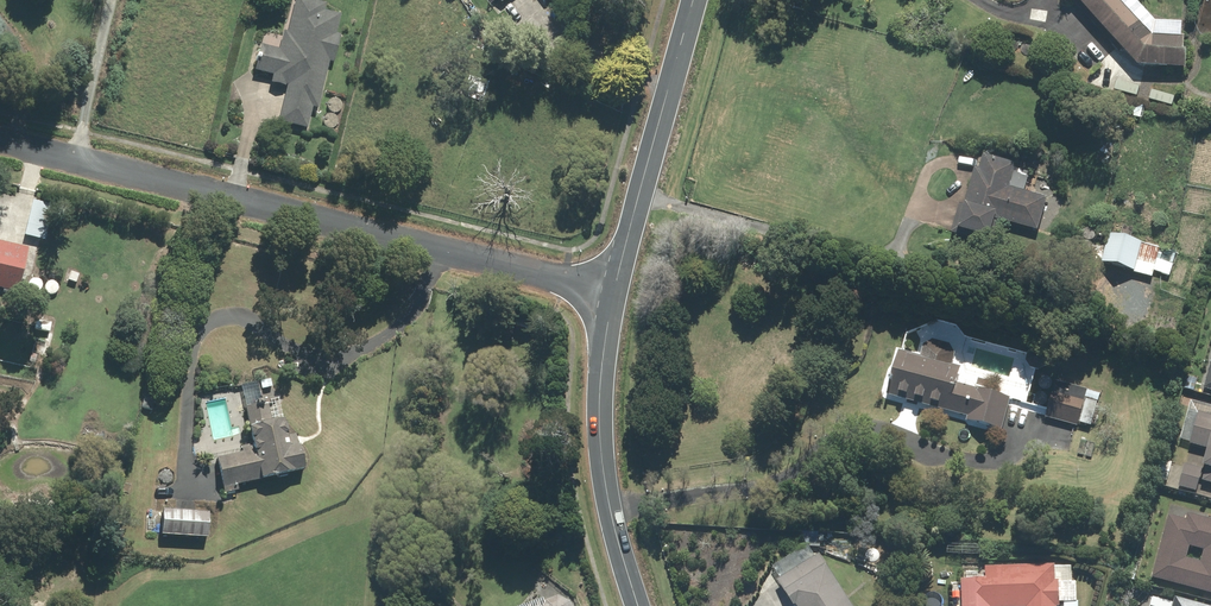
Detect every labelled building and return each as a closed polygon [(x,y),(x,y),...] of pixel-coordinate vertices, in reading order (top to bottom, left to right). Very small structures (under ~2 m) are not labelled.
[(310,0),(294,0),(281,51),(256,45),(249,72),(271,78),(270,83),(286,88),(277,124),(306,132),(311,109),(316,110),(329,62),(334,63),(341,36),(336,35),(341,14),(324,10),(326,4),(310,0)] [(1185,68),(1187,53),(1183,52),(1184,37),(1179,36),(1180,27),(1155,25),(1130,0),(1073,0),(1138,67),(1185,68)] [(1151,107),(1134,102),(1130,116),(1147,122),(1151,107)] [(965,206),(960,204),(952,233),(965,236),(966,232),(990,239),(995,220),(1038,232),(1047,198),(1010,188),(1017,164),(985,155),(981,170),(975,168),(965,206)] [(53,205),(32,200),(25,236),(46,240),(53,205)] [(1162,260),(1165,250),(1108,233),(1100,262),(1153,277),(1154,272),(1171,277),(1174,264),(1162,260)] [(18,296),(27,260),(29,251),(0,244),(0,292),(18,296)] [(940,365),(898,353),(886,395),(967,417),(966,422),(985,427),(994,394),(968,387),(966,397),(955,394),(962,367),(941,361),(940,365)] [(1203,389),(1210,391),(1210,354),(1203,389)] [(1101,393),(1089,391),(1085,410),(1097,412),(1101,393)] [(1085,403),(1052,393),(1046,416),(1079,426),(1085,403)] [(242,450),(213,457),(221,489),(265,478),(266,481),(304,471),(296,440),(290,442),(284,421),(272,424),(267,404),(245,410),(253,443),(241,446),(242,450)] [(1168,461),(1167,466),(1158,464),(1154,478),(1163,480),(1161,487),(1197,497),(1201,481),(1210,484),(1210,406),(1200,404),(1189,446),(1208,451),(1202,470),(1168,461)] [(208,514),(161,512),(160,537),(207,539),(208,514)] [(1168,515),(1151,578),(1210,595),(1210,520),(1188,514),(1186,520),(1168,515)] [(819,554),(778,580),(795,605),(852,605),(819,554)] [(986,567),(986,579),(963,580),(963,605),(1061,605),(1060,583),(1072,582),(1072,565),(986,567)] [(1141,567),(1128,566),(1127,580),(1140,581),(1141,567)] [(573,605),(572,604),(572,603),(571,603),(570,602),(569,601),(568,600),(567,600),(567,599),(566,599),(564,598),(563,598),(562,598),(561,597),(560,597),(547,602),(546,598),(524,605),(574,605),(573,605)]
